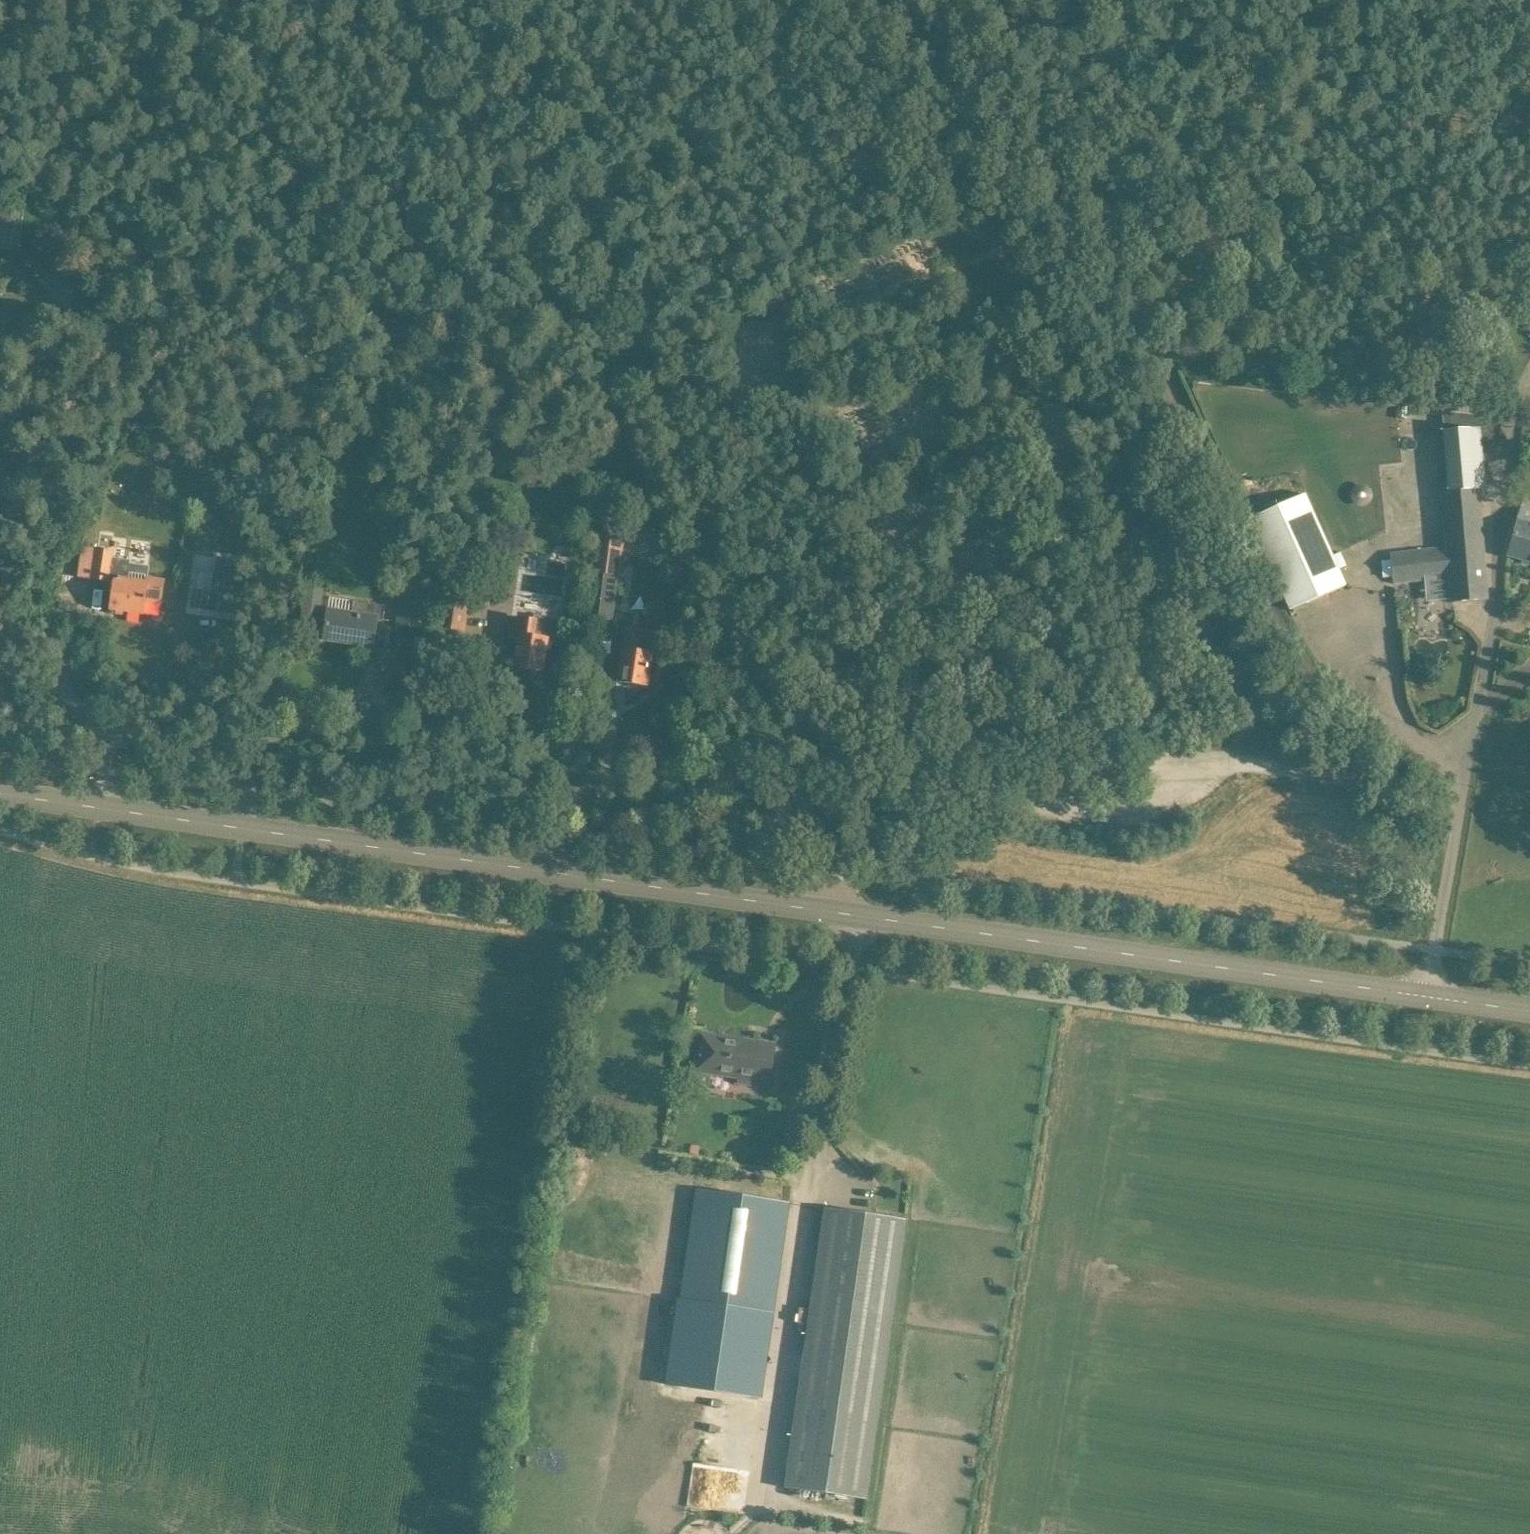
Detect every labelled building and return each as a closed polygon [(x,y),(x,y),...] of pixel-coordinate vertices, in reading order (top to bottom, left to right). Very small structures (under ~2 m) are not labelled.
[(9,204),(0,203),(0,250),(17,252),(19,235),(20,235),(22,221),(7,219),(8,208),(9,208),(9,204)] [(1396,405),(1395,418),(1406,419),(1407,407),(1407,406),(1396,405)] [(1448,548),(1390,554),(1391,563),(1393,583),(1424,580),(1426,601),(1450,598),(1451,603),(1488,599),(1486,580),(1484,555),(1479,489),(1485,488),(1481,442),(1494,441),(1492,417),(1440,411),(1443,430),(1448,492),(1442,492),(1448,548)] [(33,493),(32,502),(40,503),(41,494),(33,493)] [(1305,495),(1249,520),(1289,610),(1345,585),(1305,495)] [(597,537),(591,572),(606,574),(604,589),(617,591),(619,576),(624,541),(618,540),(622,503),(602,501),(598,537),(597,537)] [(1529,562),(1529,509),(1521,507),(1507,556),(1529,562)] [(86,547),(82,574),(93,575),(116,579),(115,590),(112,609),(144,614),(146,602),(162,604),(165,585),(165,580),(147,578),(149,567),(130,564),(130,561),(112,558),(113,551),(97,548),(86,547)] [(193,590),(190,607),(238,614),(246,561),(244,561),(244,562),(220,559),(215,593),(193,590)] [(932,568),(938,584),(945,581),(940,565),(932,568)] [(319,620),(327,621),(325,640),(375,647),(379,623),(381,606),(355,602),(352,615),(329,612),(328,615),(320,614),(324,590),(307,588),(301,625),(318,627),(319,620)] [(395,625),(422,629),(427,597),(400,593),(395,625)] [(471,600),(447,596),(440,631),(465,635),(471,600)] [(508,638),(520,640),(516,667),(542,671),(547,639),(554,640),(558,619),(534,615),(533,621),(511,618),(508,638)] [(236,622),(234,638),(244,640),(246,624),(236,622)] [(627,634),(623,662),(620,682),(647,686),(654,636),(639,634),(639,636),(627,634)] [(698,1054),(695,1071),(740,1077),(739,1083),(769,1087),(772,1065),(775,1044),(701,1034),(698,1054)] [(681,1301),(669,1384),(759,1398),(788,1203),(703,1190),(686,1302),(681,1301)] [(825,1208),(785,1488),(867,1499),(906,1220),(825,1208)] [(752,1479),(761,1398),(684,1390),(675,1470),(752,1479)]
